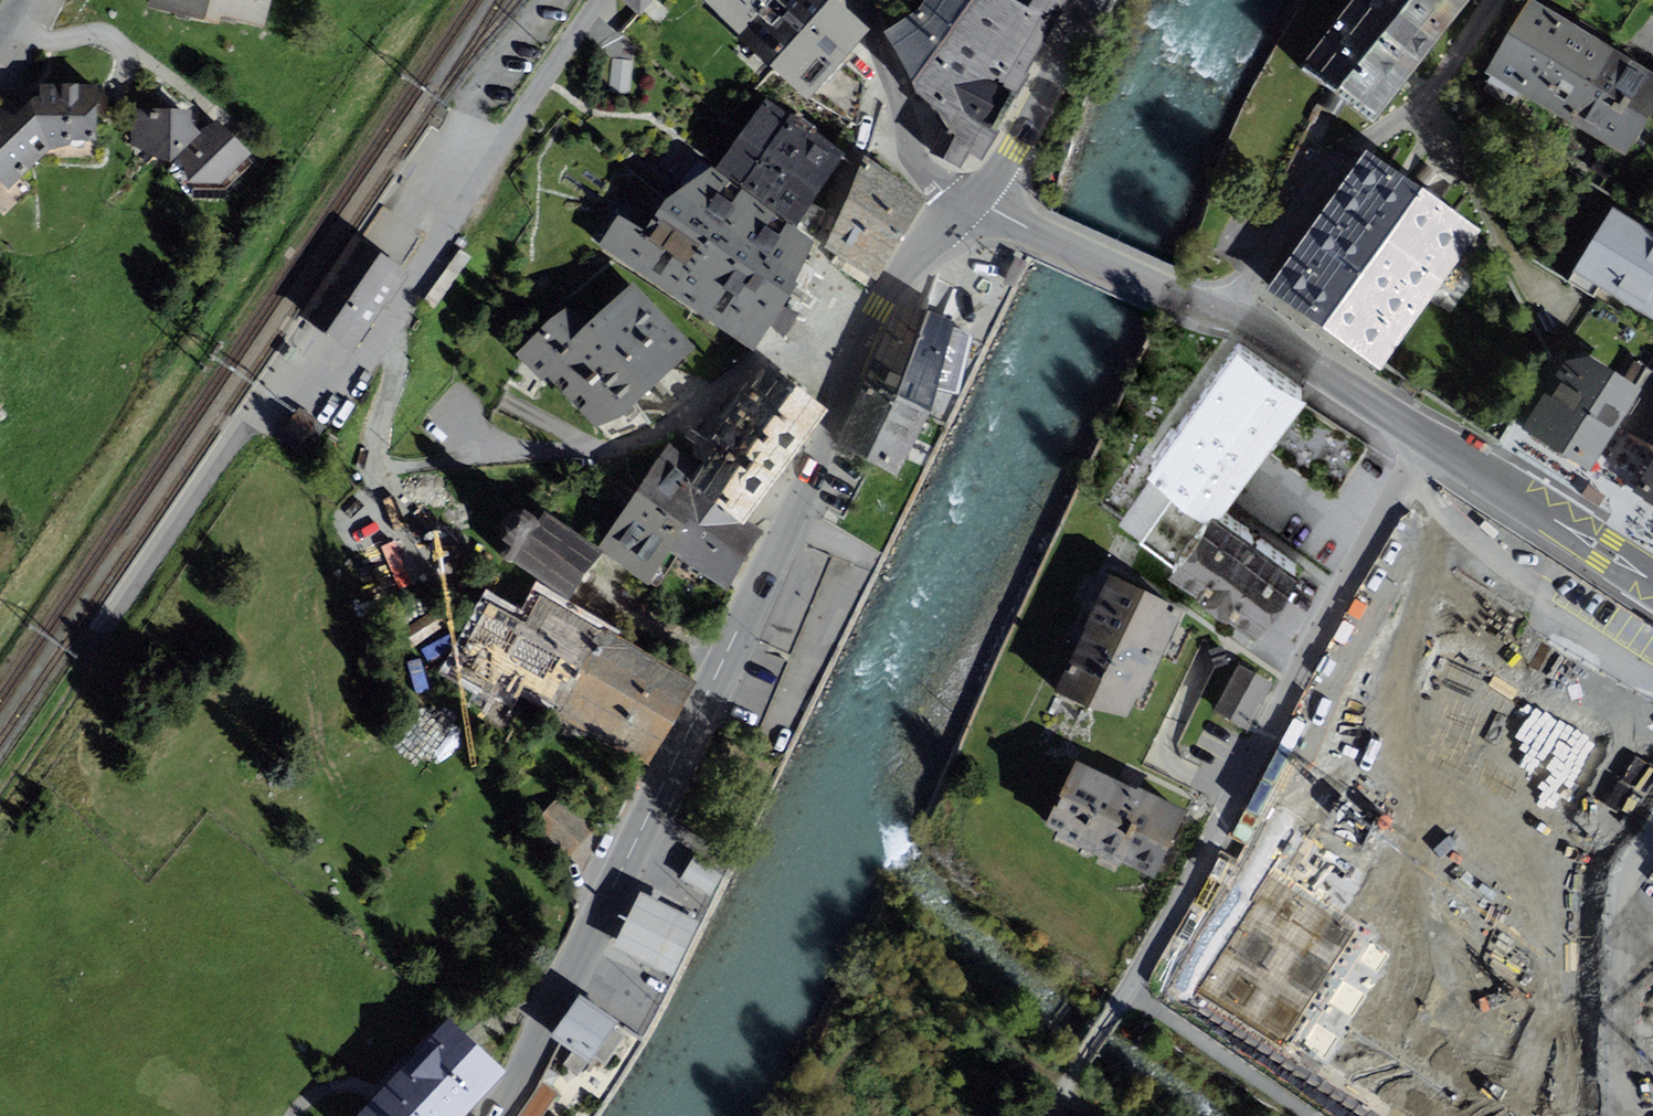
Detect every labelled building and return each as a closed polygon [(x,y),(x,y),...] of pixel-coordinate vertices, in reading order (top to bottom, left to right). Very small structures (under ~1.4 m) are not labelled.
[(148,7),(216,25),(219,13),(264,25),(270,0),(150,0),(148,7)] [(640,15),(653,0),(622,0),(640,15)] [(741,33),(771,0),(705,0),(741,33)] [(808,98),(810,97),(841,62),(871,29),(838,0),(771,0),(741,33),(739,37),(808,98)] [(884,31),(913,82),(971,0),(924,0),(919,8),(884,31)] [(913,82),(920,95),(938,110),(944,123),(930,151),(960,168),(968,153),(982,160),(1005,116),(1068,0),(971,0),(913,82)] [(1305,65),(1374,118),(1405,78),(1464,0),(1354,0),(1305,65)] [(1569,122),(1614,49),(1533,0),(1527,0),(1484,71),(1569,122)] [(1614,49),(1569,122),(1624,156),(1652,109),(1652,73),(1614,49)] [(859,73),(841,62),(810,97),(857,124),(865,80),(859,73)] [(97,84),(40,83),(39,95),(34,96),(14,116),(0,108),(0,181),(9,189),(48,150),(71,144),(72,139),(97,140),(97,84)] [(767,99),(717,167),(813,238),(819,223),(825,210),(812,202),(844,154),(767,99)] [(192,109),(133,108),(130,144),(171,162),(175,158),(200,130),(191,125),(192,109)] [(251,155),(217,118),(200,130),(175,158),(185,168),(189,182),(222,182),(251,155)] [(1400,174),(1365,150),(1266,291),(1322,331),(1380,371),(1479,230),(1400,174)] [(842,256),(878,279),(928,198),(867,158),(865,156),(826,245),(842,256)] [(618,215),(600,244),(754,350),(789,286),(808,251),(813,241),(796,228),(715,169),(712,166),(665,199),(645,230),(618,215)] [(1574,271),(1652,319),(1652,232),(1612,208),(1574,271)] [(355,235),(300,315),(305,319),(309,322),(353,352),(408,272),(360,239),(355,235)] [(618,419),(695,347),(633,280),(591,319),(567,305),(515,354),(540,381),(547,375),(595,426),(618,419)] [(899,302),(864,381),(930,412),(954,322),(899,302)] [(1238,337),(1147,461),(1207,505),(1213,497),(1221,502),(1262,447),(1297,400),(1306,387),(1238,337)] [(1576,463),(1590,472),(1642,389),(1588,356),(1565,361),(1522,429),(1537,438),(1576,463)] [(763,364),(741,395),(804,439),(827,408),(763,364)] [(897,475),(930,412),(864,381),(838,444),(897,475)] [(709,441),(714,445),(772,485),(804,439),(741,395),(709,441)] [(670,445),(637,491),(686,525),(705,497),(686,484),(699,465),(670,445)] [(748,520),(772,485),(714,445),(699,465),(686,484),(705,497),(745,525),(748,520)] [(1632,492),(1652,505),(1652,458),(1632,492)] [(668,550),(686,525),(637,491),(598,548),(646,582),(668,550)] [(745,525),(705,497),(686,525),(668,550),(725,589),(766,532),(748,520),(745,525)] [(1207,505),(1168,558),(1254,621),(1299,560),(1221,502),(1213,497),(1207,505)] [(567,600),(601,552),(545,510),(538,519),(525,509),(510,513),(499,526),(501,539),(505,542),(501,548),(504,557),(567,600)] [(1182,609),(1110,574),(1080,637),(1054,691),(1089,708),(1128,718),(1182,609)] [(504,681),(521,691),(569,608),(537,589),(521,616),(487,596),(444,670),(493,699),(504,681)] [(696,681),(569,608),(521,691),(648,764),(696,681)] [(1514,709),(1563,732),(1603,648),(1554,625),(1514,709)] [(1273,682),(1240,664),(1214,710),(1248,729),(1273,682)] [(1076,759),(1043,825),(1153,879),(1187,811),(1138,786),(1136,789),(1131,787),(1076,759)] [(1250,860),(1305,889),(1351,801),(1296,772),(1250,860)] [(597,826),(562,793),(535,820),(570,854),(597,826)] [(693,857),(680,879),(710,896),(723,874),(693,857)] [(1188,967),(1242,998),(1291,912),(1238,881),(1188,967)] [(682,912),(640,891),(612,947),(654,968),(682,912)] [(682,912),(654,968),(672,977),(700,920),(682,912)] [(579,995),(551,1036),(572,1051),(563,1064),(579,1075),(587,1063),(589,1064),(595,1056),(606,1063),(625,1035),(614,1028),(618,1021),(579,995)] [(358,1115),(462,1115),(504,1071),(448,1019),(358,1115)] [(518,1115),(542,1115),(558,1085),(538,1075),(518,1115)]
